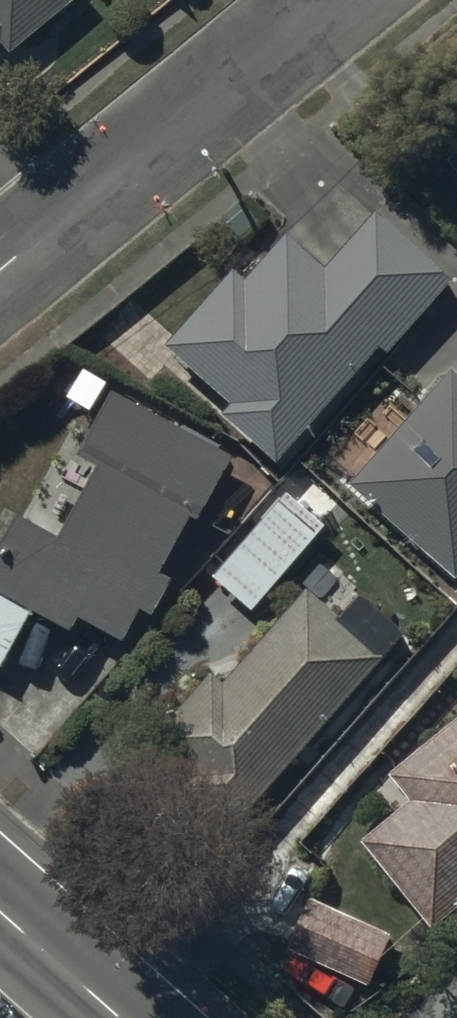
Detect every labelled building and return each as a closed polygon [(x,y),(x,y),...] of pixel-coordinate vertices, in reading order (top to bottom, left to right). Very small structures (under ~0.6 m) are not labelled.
[(4,43),(13,54),(76,0),(0,0),(0,47),(4,43)] [(444,159),(456,175),(456,149),(444,159)] [(235,269),(167,345),(233,403),(223,414),(279,464),(383,348),(390,354),(456,280),(379,210),(327,268),(289,233),(247,280),(235,269)] [(352,484),(456,580),(456,579),(456,369),(454,366),(352,484)] [(3,670),(34,612),(75,633),(83,619),(126,642),(142,610),(156,618),(175,580),(163,574),(193,518),(202,523),(238,456),(114,391),(81,457),(99,466),(63,538),(18,515),(0,550),(0,669),(3,670)] [(287,488),(214,577),(255,612),(330,525),(287,488)] [(341,618),(311,591),(224,683),(212,672),(153,740),(244,821),(409,635),(362,594),(341,618)] [(362,840),(434,929),(456,910),(456,721),(392,772),(413,800),(362,840)] [(373,988),(396,936),(313,898),(289,950),(373,988)]
